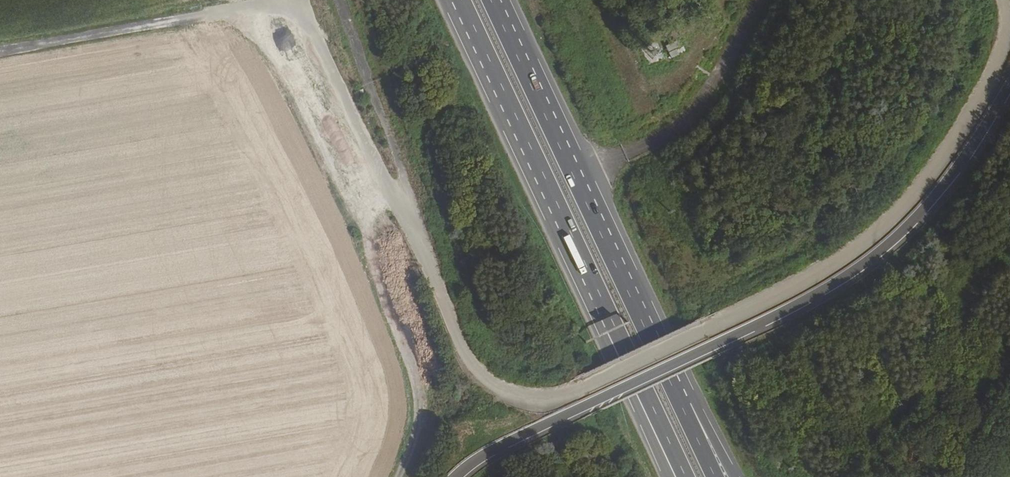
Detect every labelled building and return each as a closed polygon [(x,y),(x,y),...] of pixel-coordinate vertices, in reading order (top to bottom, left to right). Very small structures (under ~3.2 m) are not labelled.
[(651,46),(644,47),(646,61),(661,59),(660,48),(651,49),(651,46)] [(593,285),(587,288),(595,306),(601,303),(593,285)]
